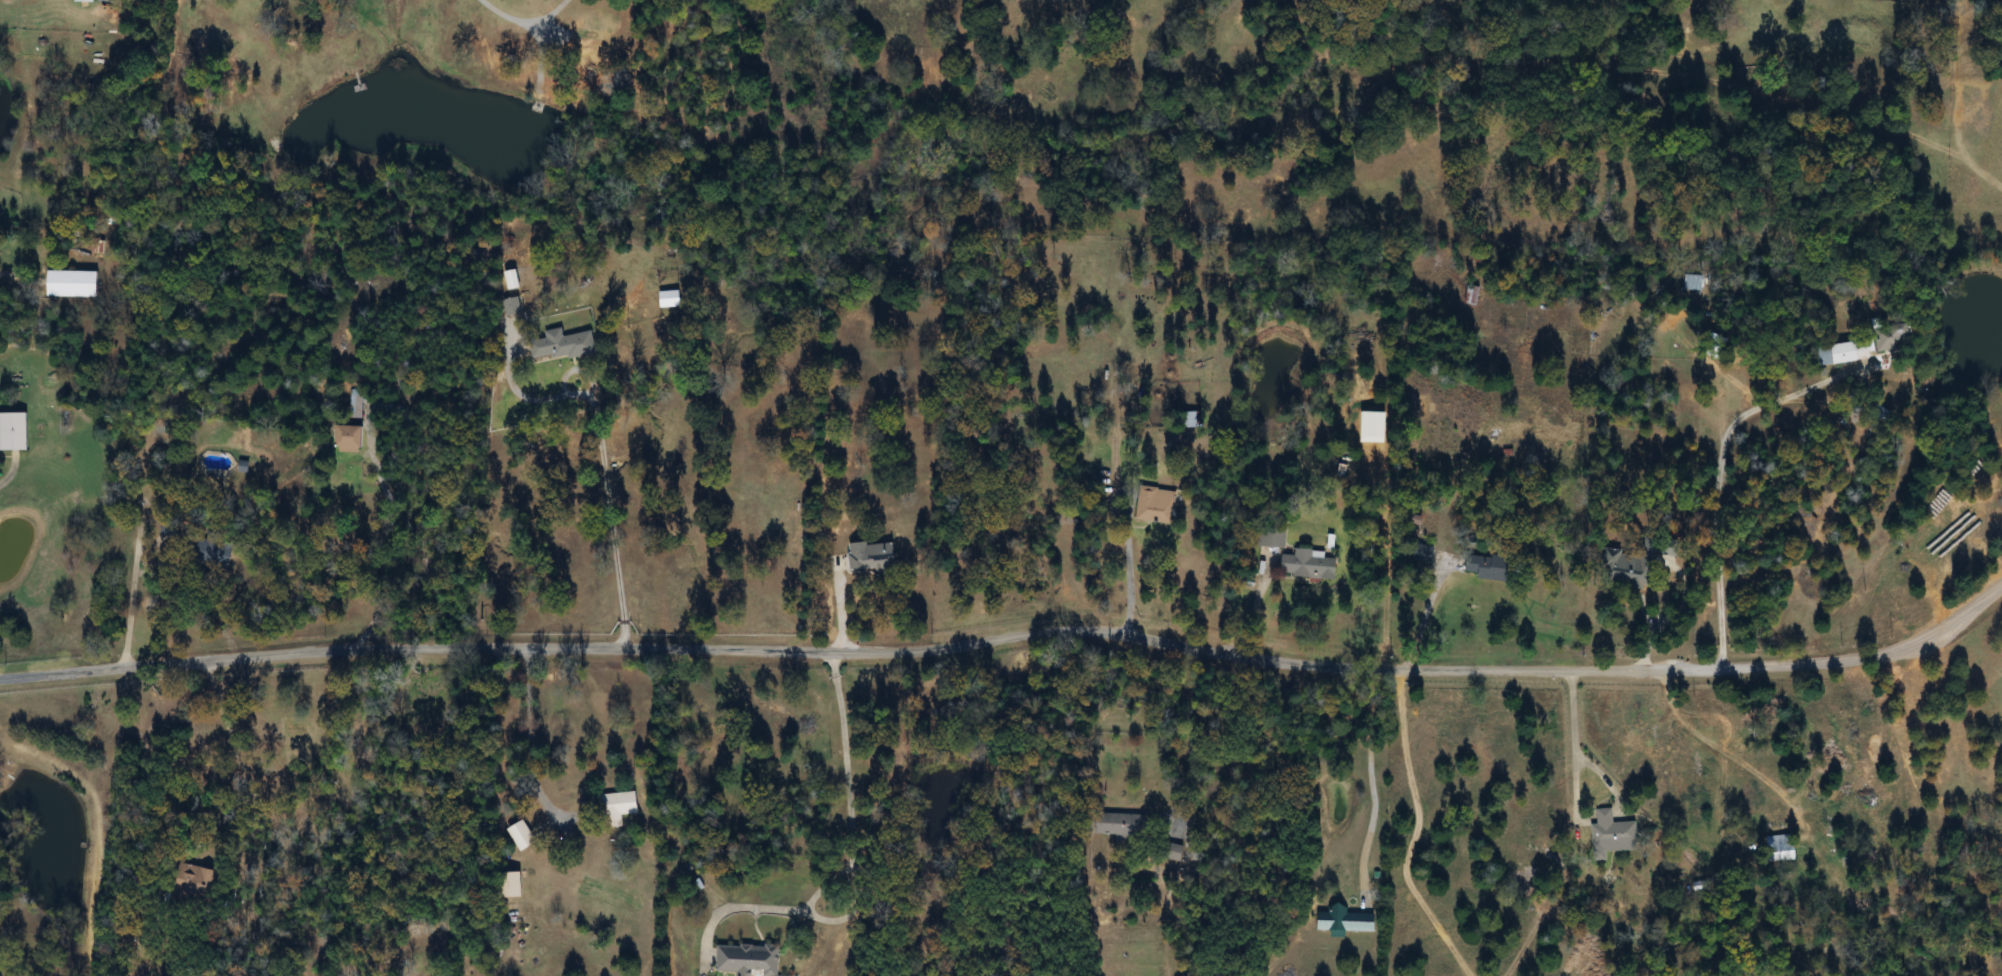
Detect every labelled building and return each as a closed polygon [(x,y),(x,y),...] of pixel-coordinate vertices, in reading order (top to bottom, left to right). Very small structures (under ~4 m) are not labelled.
[(99,270),(49,270),(49,297),(99,297),(99,270)] [(506,272),(508,289),(520,287),(517,270),(506,272)] [(505,315),(521,313),(520,298),(503,299),(505,315)] [(1898,350),(1898,337),(1913,337),(1913,326),(1876,326),(1876,350),(1898,350)] [(598,352),(595,331),(565,336),(564,329),(529,334),(534,361),(598,352)] [(1833,345),(1837,364),(1861,360),(1858,341),(1833,345)] [(362,418),(362,390),(351,390),(351,418),(362,418)] [(0,413),(0,450),(30,450),(30,413),(0,413)] [(365,425),(339,425),(339,449),(365,449),(365,425)] [(1137,520),(1173,524),(1177,490),(1141,486),(1137,520)] [(1287,547),(1287,527),(1263,527),(1263,547),(1287,547)] [(203,533),(191,558),(216,569),(227,544),(203,533)] [(1417,559),(1431,562),(1434,549),(1419,546),(1417,559)] [(1335,579),(1336,558),(1325,557),(1326,551),(1295,549),(1295,555),(1283,554),(1281,575),(1335,579)] [(1466,577),(1513,580),(1514,563),(1503,562),(1504,555),(1468,552),(1466,577)] [(1648,586),(1650,555),(1602,552),(1600,583),(1648,586)] [(592,795),(593,820),(605,819),(606,828),(622,827),(621,814),(639,813),(637,792),(592,795)] [(1593,825),(1594,853),(1640,850),(1638,822),(1614,823),(1613,808),(1598,808),(1599,824),(1593,825)] [(1149,842),(1149,814),(1098,813),(1098,834),(1117,834),(1117,841),(1149,842)] [(508,830),(523,853),(538,842),(523,820),(508,830)] [(1790,862),(1789,836),(1764,836),(1765,862),(1790,862)] [(206,909),(216,872),(178,862),(168,898),(206,909)] [(524,873),(505,873),(505,897),(524,897),(524,873)] [(1318,912),(1317,930),(1377,932),(1377,914),(1347,914),(1348,905),(1331,904),(1331,912),(1318,912)] [(738,973),(738,975),(752,975),(753,970),(766,970),(766,975),(780,975),(781,947),(719,945),(718,972),(738,973)]
